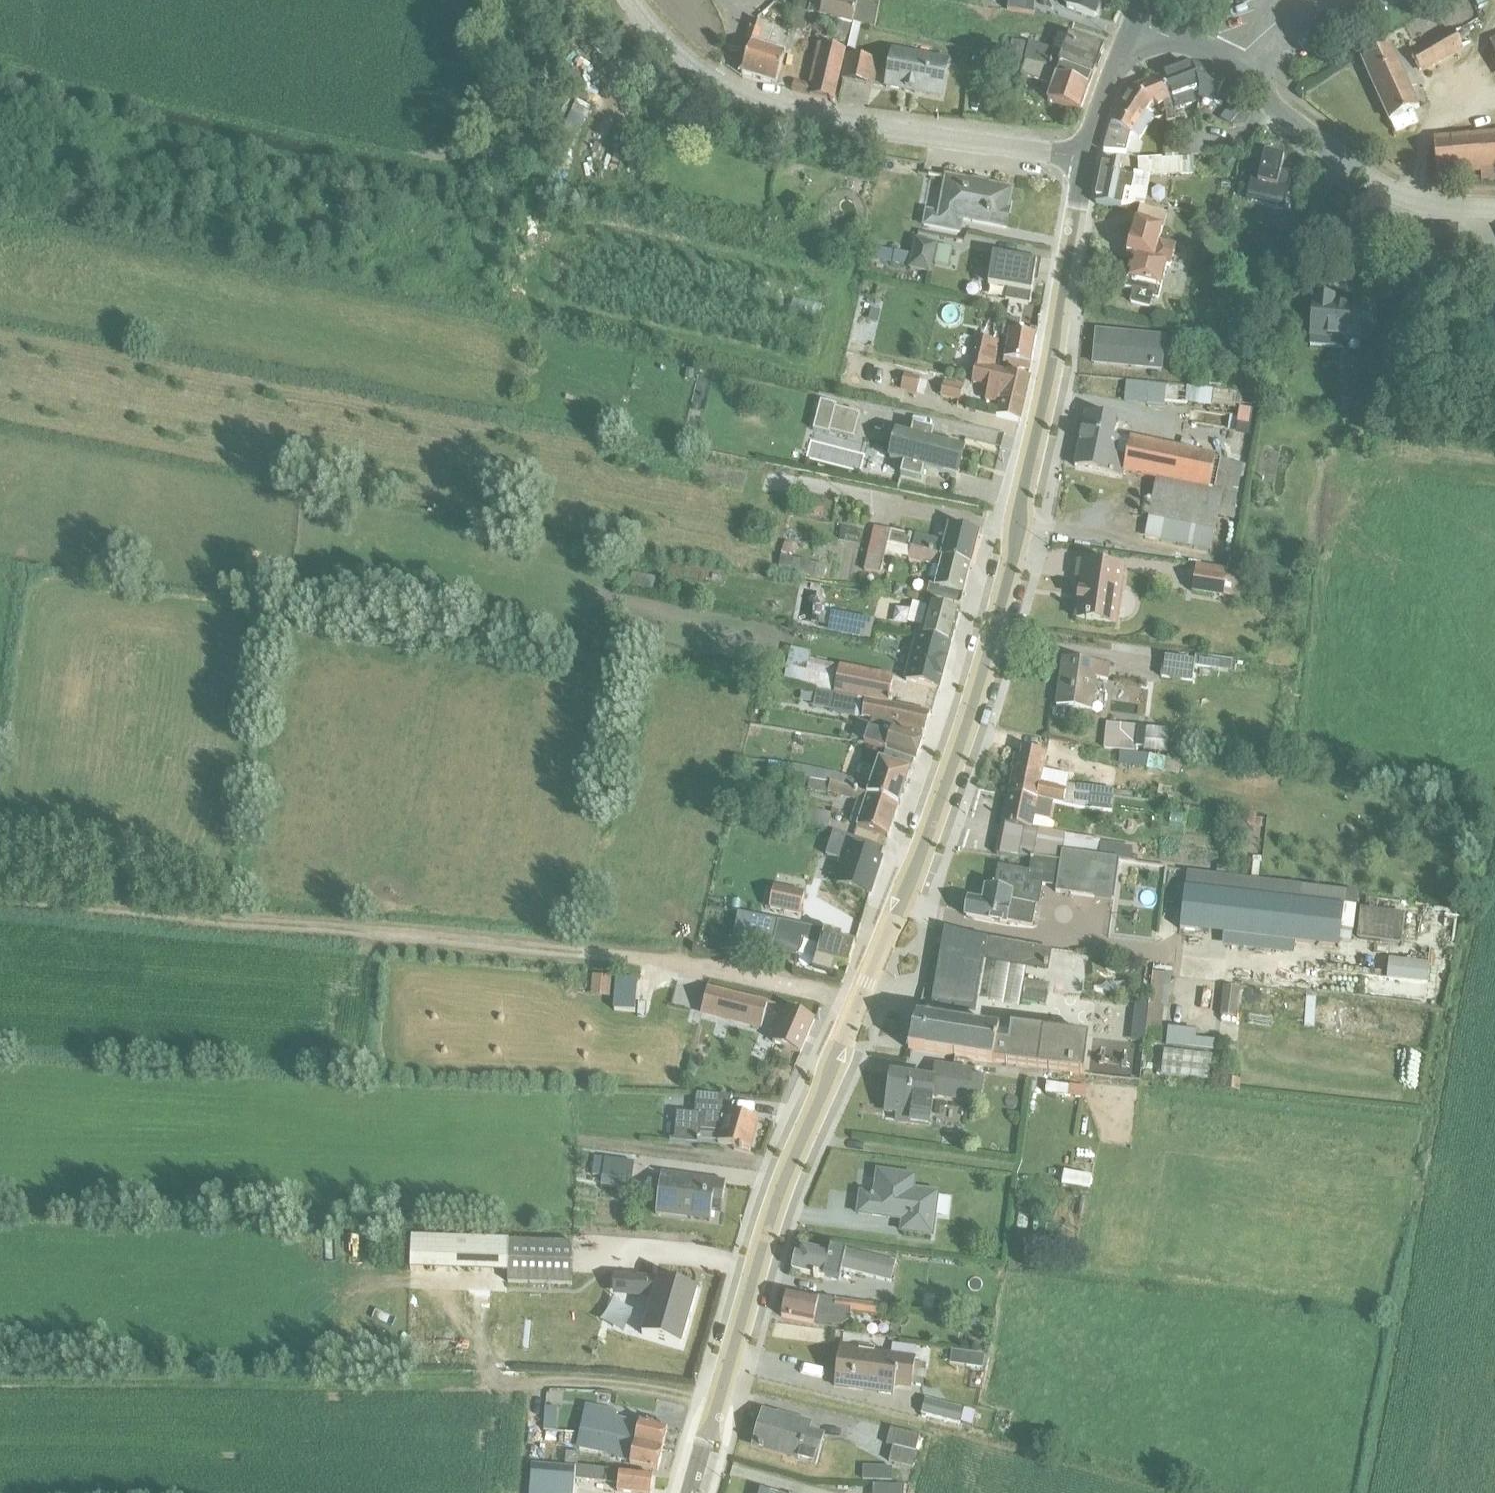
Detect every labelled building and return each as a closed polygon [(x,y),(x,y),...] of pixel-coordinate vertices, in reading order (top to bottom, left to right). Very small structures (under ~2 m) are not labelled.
[(793,8),(796,9),(807,11),(809,0),(795,0),(793,8)] [(809,13),(817,16),(839,23),(853,27),(853,24),(861,25),(876,28),(880,5),(862,0),(813,0),(809,13)] [(1009,10),(1033,14),(1035,0),(1010,0),(1009,10)] [(1068,1),(1065,9),(1095,19),(1096,17),(1098,18),(1102,6),(1100,5),(1102,0),(1066,0),(1068,1)] [(796,9),(791,29),(811,35),(817,16),(809,13),(796,9)] [(742,73),(742,74),(758,80),(776,86),(787,54),(767,48),(773,29),(753,22),(746,43),(751,45),(742,73)] [(839,23),(834,42),(843,45),(842,49),(848,50),(853,27),(839,23)] [(853,27),(848,50),(856,52),(861,25),(853,24),(853,27)] [(1453,31),(1412,55),(1423,75),(1465,51),(1462,46),(1472,41),(1465,28),(1454,33),(1453,31)] [(1012,44),(1009,57),(1025,61),(1060,69),(1060,67),(1093,79),(1104,50),(1059,32),(1051,50),(1012,41),(1012,43),(1012,44)] [(959,41),(957,46),(971,49),(1009,57),(1012,44),(1012,43),(997,40),(995,49),(959,41)] [(792,91),(792,92),(795,92),(810,97),(834,102),(845,51),(818,45),(809,84),(795,81),(792,91)] [(1391,47),(1362,60),(1395,132),(1418,123),(1413,111),(1419,108),(1391,47)] [(893,51),(887,88),(904,92),(904,93),(916,95),(916,94),(942,99),(949,61),(893,51)] [(847,56),(842,81),(873,87),(878,62),(847,56)] [(973,56),(970,94),(983,96),(986,57),(973,56)] [(1025,61),(1021,76),(1053,88),(1048,103),(1081,115),(1091,86),(1093,79),(1060,67),(1060,69),(1025,61)] [(1193,66),(1161,77),(1172,102),(1175,110),(1196,103),(1192,93),(1198,91),(1193,66)] [(1232,84),(1193,66),(1198,91),(1199,98),(1215,106),(1216,103),(1221,106),(1232,84)] [(1411,75),(1406,78),(1411,89),(1417,87),(1411,75)] [(1161,77),(1134,89),(1159,107),(1164,105),(1172,102),(1161,77)] [(1112,124),(1104,152),(1125,152),(1129,132),(1140,140),(1159,107),(1134,89),(1112,124)] [(577,100),(557,141),(572,148),(592,107),(577,100)] [(1172,102),(1164,105),(1165,111),(1166,111),(1167,123),(1176,122),(1175,110),(1172,102)] [(1232,103),(1221,118),(1231,126),(1242,111),(1232,103)] [(1242,111),(1231,126),(1233,127),(1244,126),(1251,118),(1242,111)] [(1191,120),(1178,123),(1184,156),(1206,156),(1201,133),(1194,134),(1191,120)] [(1434,142),(1437,174),(1480,170),(1494,169),(1494,136),(1434,142)] [(1179,139),(1164,140),(1165,157),(1180,156),(1179,139)] [(1104,162),(1096,204),(1122,210),(1123,207),(1146,204),(1151,177),(1194,175),(1194,157),(1187,157),(1187,158),(1163,160),(1163,158),(1138,160),(1138,173),(1135,173),(1134,180),(1120,177),(1122,165),(1104,162)] [(1480,170),(1481,182),(1494,181),(1494,169),(1480,170)] [(926,211),(922,228),(961,235),(964,221),(1006,229),(1009,212),(1008,212),(1012,191),(1011,191),(987,187),(987,185),(974,183),(974,184),(947,179),(941,213),(926,211)] [(1140,208),(1136,223),(1164,231),(1168,215),(1140,208)] [(1133,258),(1125,288),(1134,291),(1131,303),(1151,308),(1154,298),(1159,300),(1166,267),(1171,268),(1177,247),(1161,242),(1164,231),(1136,223),(1127,256),(1133,258)] [(917,242),(911,269),(930,274),(936,246),(917,242)] [(939,246),(935,264),(948,267),(952,249),(939,246)] [(870,262),(910,265),(911,251),(871,248),(870,262)] [(994,253),(988,287),(1008,290),(1006,301),(1030,306),(1035,275),(1039,276),(1042,261),(994,253)] [(1315,298),(1310,346),(1343,350),(1343,342),(1371,345),(1374,310),(1334,307),(1334,300),(1315,298)] [(1005,320),(1002,337),(1009,338),(1004,364),(1010,365),(1009,367),(1031,371),(1037,337),(1018,334),(1020,323),(1005,320)] [(1097,332),(1094,364),(1163,371),(1166,339),(1097,332)] [(976,337),(971,364),(977,365),(972,384),(989,388),(985,402),(999,405),(996,418),(1021,423),(1031,378),(995,370),(1000,342),(976,337)] [(904,373),(900,390),(916,393),(920,377),(904,373)] [(945,382),(941,397),(960,402),(964,387),(945,382)] [(1127,382),(1125,402),(1186,407),(1186,403),(1210,406),(1208,413),(1229,417),(1227,430),(1236,431),(1236,433),(1248,435),(1255,394),(1127,382)] [(821,401),(814,431),(829,434),(830,432),(854,439),(860,414),(837,408),(837,406),(821,401)] [(1087,414),(1075,467),(1124,478),(1124,474),(1141,477),(1141,479),(1156,482),(1144,537),(1210,551),(1217,517),(1234,521),(1241,478),(1244,479),(1247,466),(1215,459),(1217,455),(1131,438),(1130,442),(1114,438),(1118,420),(1087,414)] [(895,431),(888,460),(904,464),(901,476),(922,481),(924,469),(956,478),(964,449),(932,441),(934,432),(914,427),(912,435),(895,431)] [(916,535),(913,549),(972,566),(980,534),(948,526),(944,542),(916,535)] [(874,528),(864,571),(881,575),(886,555),(889,543),(909,549),(913,537),(874,528)] [(889,543),(886,555),(901,559),(902,556),(908,558),(908,560),(926,565),(926,563),(933,565),(930,579),(937,581),(935,588),(930,587),(928,597),(961,605),(972,566),(913,549),(909,549),(889,543)] [(782,556),(779,570),(825,579),(827,566),(810,563),(810,561),(782,556)] [(1196,563),(1191,592),(1240,600),(1243,580),(1226,577),(1227,569),(1196,563)] [(1082,580),(1077,620),(1117,626),(1125,571),(1080,564),(1078,579),(1082,580)] [(632,573),(629,593),(633,593),(651,597),(654,577),(632,573)] [(930,605),(922,637),(951,645),(960,613),(930,605)] [(832,614),(828,633),(871,641),(875,622),(832,614)] [(916,635),(904,681),(939,691),(951,645),(922,637),(916,635)] [(791,649),(784,685),(817,691),(835,695),(840,666),(810,660),(811,654),(791,649)] [(1164,657),(1161,679),(1192,683),(1194,665),(1229,669),(1230,659),(1196,654),(1195,662),(1164,657)] [(1063,659),(1057,707),(1094,712),(1098,679),(1109,680),(1111,666),(1063,659)] [(840,666),(835,695),(892,706),(893,701),(890,700),(894,681),(892,677),(840,666)] [(1114,699),(1137,700),(1138,680),(1115,679),(1114,699)] [(817,691),(814,707),(834,711),(833,714),(873,721),(871,725),(866,741),(864,744),(915,761),(917,755),(921,753),(923,747),(921,743),(930,714),(892,706),(835,695),(817,691)] [(858,721),(853,736),(866,741),(871,725),(858,721)] [(1107,725),(1105,749),(1136,752),(1137,728),(1107,725)] [(1145,725),(1143,749),(1169,751),(1171,727),(1145,725)] [(1012,783),(1009,795),(1052,803),(1054,804),(1080,809),(1111,810),(1114,788),(1067,785),(1069,775),(1045,770),(1047,756),(1023,750),(1021,757),(1015,756),(1012,770),(1014,770),(1012,783)] [(886,752),(883,762),(911,771),(915,761),(886,752)] [(1121,766),(1146,766),(1146,752),(1121,752),(1121,766)] [(1149,754),(1147,768),(1179,773),(1182,760),(1149,754)] [(794,766),(792,776),(810,779),(831,783),(899,807),(911,771),(883,762),(880,761),(871,788),(834,774),(794,766)] [(810,779),(808,790),(828,795),(828,793),(857,802),(850,823),(858,825),(857,828),(889,838),(899,807),(831,783),(810,779)] [(1009,795),(997,855),(1031,859),(1061,862),(1062,852),(1119,860),(1131,862),(1133,848),(1101,844),(1102,840),(1047,830),(1049,821),(1052,803),(1009,795)] [(807,809),(804,825),(829,830),(831,815),(807,809)] [(833,833),(826,855),(844,860),(850,839),(833,833)] [(844,860),(836,885),(870,896),(882,859),(885,850),(850,839),(844,860)] [(970,901),(966,918),(1008,926),(1008,922),(1033,927),(1036,906),(1039,907),(1043,885),(1057,887),(1056,893),(1114,901),(1119,860),(1062,852),(1061,862),(1031,859),(1029,872),(999,867),(994,891),(986,889),(984,903),(970,901)] [(775,886),(769,910),(801,916),(805,893),(775,886)] [(1186,888),(1180,930),(1339,948),(1340,944),(1351,946),(1359,892),(1302,886),(1300,901),(1186,888)] [(1361,909),(1358,939),(1401,943),(1404,913),(1361,909)] [(727,911),(724,919),(736,922),(732,941),(772,950),(771,953),(800,959),(803,944),(820,947),(817,959),(814,972),(833,977),(837,965),(849,968),(856,945),(842,941),(843,937),(727,911)] [(1419,940),(1423,915),(1405,912),(1402,938),(1419,940)] [(945,929),(932,1002),(974,1009),(983,961),(997,963),(1028,969),(1049,973),(1052,950),(945,929)] [(1390,958),(1387,978),(1429,983),(1430,963),(1390,958)] [(997,963),(989,1004),(1021,1010),(1022,1002),(1026,981),(1028,969),(997,963)] [(1147,1029),(1145,1043),(1159,1046),(1164,1005),(1168,1006),(1172,975),(1155,973),(1149,1005),(1147,1029)] [(593,975),(591,996),(610,998),(612,977),(593,975)] [(1026,981),(1022,1002),(1046,1006),(1049,984),(1026,981)] [(1224,986),(1220,1016),(1237,1018),(1240,988),(1224,986)] [(708,989),(701,1016),(761,1031),(768,1004),(708,989)] [(1095,1001),(1090,1036),(1126,1042),(1131,1007),(1095,1001)] [(1135,1004),(1131,1042),(1145,1043),(1147,1029),(1149,1005),(1135,1004)] [(779,1006),(770,1028),(777,1031),(772,1042),(801,1055),(815,1021),(779,1006)] [(915,1011),(907,1050),(1048,1069),(1085,1074),(1085,1073),(1089,1036),(1011,1027),(997,1024),(915,1011)] [(1168,1028),(1166,1046),(1213,1051),(1214,1040),(1195,1038),(1196,1031),(1168,1028)] [(1155,1050),(1143,1050),(1144,1072),(1156,1071),(1155,1050)] [(1165,1050),(1161,1076),(1210,1081),(1212,1055),(1165,1050)] [(893,1076),(887,1112),(899,1114),(898,1123),(931,1128),(934,1099),(969,1104),(969,1102),(980,1104),(984,1076),(974,1074),(974,1071),(935,1064),(933,1081),(893,1076)] [(1225,1078),(1224,1089),(1240,1091),(1242,1080),(1225,1078)] [(1047,1084),(1046,1092),(1086,1099),(1088,1088),(1071,1085),(1070,1087),(1047,1084)] [(677,1113),(675,1142),(700,1145),(701,1134),(719,1136),(717,1143),(740,1150),(739,1152),(750,1155),(760,1121),(729,1112),(732,1099),(697,1097),(695,1114),(677,1113)] [(595,1158),(592,1176),(632,1181),(635,1163),(595,1158)] [(1090,1188),(1092,1170),(1063,1167),(1061,1184),(1090,1188)] [(862,1195),(859,1215),(901,1221),(900,1235),(934,1239),(940,1192),(916,1189),(918,1178),(879,1173),(876,1197),(862,1195)] [(662,1176),(657,1211),(712,1218),(713,1212),(723,1213),(727,1182),(726,1182),(725,1184),(705,1181),(662,1176)] [(509,1274),(508,1283),(572,1286),(574,1244),(412,1238),(411,1271),(509,1274)] [(794,1259),(792,1264),(795,1267),(794,1271),(840,1282),(843,1270),(892,1283),(897,1263),(832,1247),(830,1254),(801,1247),(800,1252),(799,1253),(797,1257),(794,1259)] [(615,1281),(608,1281),(608,1291),(615,1291),(614,1296),(653,1298),(642,1336),(682,1348),(698,1291),(658,1280),(615,1276),(615,1281)] [(788,1294),(783,1318),(826,1326),(835,1327),(843,1326),(850,1322),(851,1314),(883,1318),(885,1307),(819,1298),(819,1301),(788,1294)] [(840,1348),(835,1388),(894,1396),(895,1388),(912,1391),(913,1386),(923,1388),(926,1365),(916,1364),(916,1358),(875,1353),(875,1348),(860,1346),(859,1351),(840,1348)] [(983,1368),(983,1353),(951,1351),(950,1366),(983,1368)] [(554,1426),(556,1405),(545,1404),(544,1425),(554,1426)] [(580,1437),(664,1450),(669,1429),(640,1423),(641,1421),(616,1416),(616,1410),(586,1404),(580,1437)] [(941,1405),(938,1421),(973,1429),(977,1413),(941,1405)] [(764,1414),(755,1447),(818,1465),(825,1436),(811,1433),(813,1424),(779,1414),(777,1418),(764,1414)] [(891,1429),(887,1445),(893,1447),(889,1463),(913,1468),(916,1452),(915,1452),(918,1436),(891,1428),(891,1429)] [(664,1450),(580,1437),(578,1449),(616,1457),(616,1460),(631,1463),(630,1465),(659,1472),(664,1450)] [(530,1492),(573,1492),(575,1479),(618,1484),(617,1492),(620,1492),(652,1492),(654,1477),(533,1462),(530,1492)]
